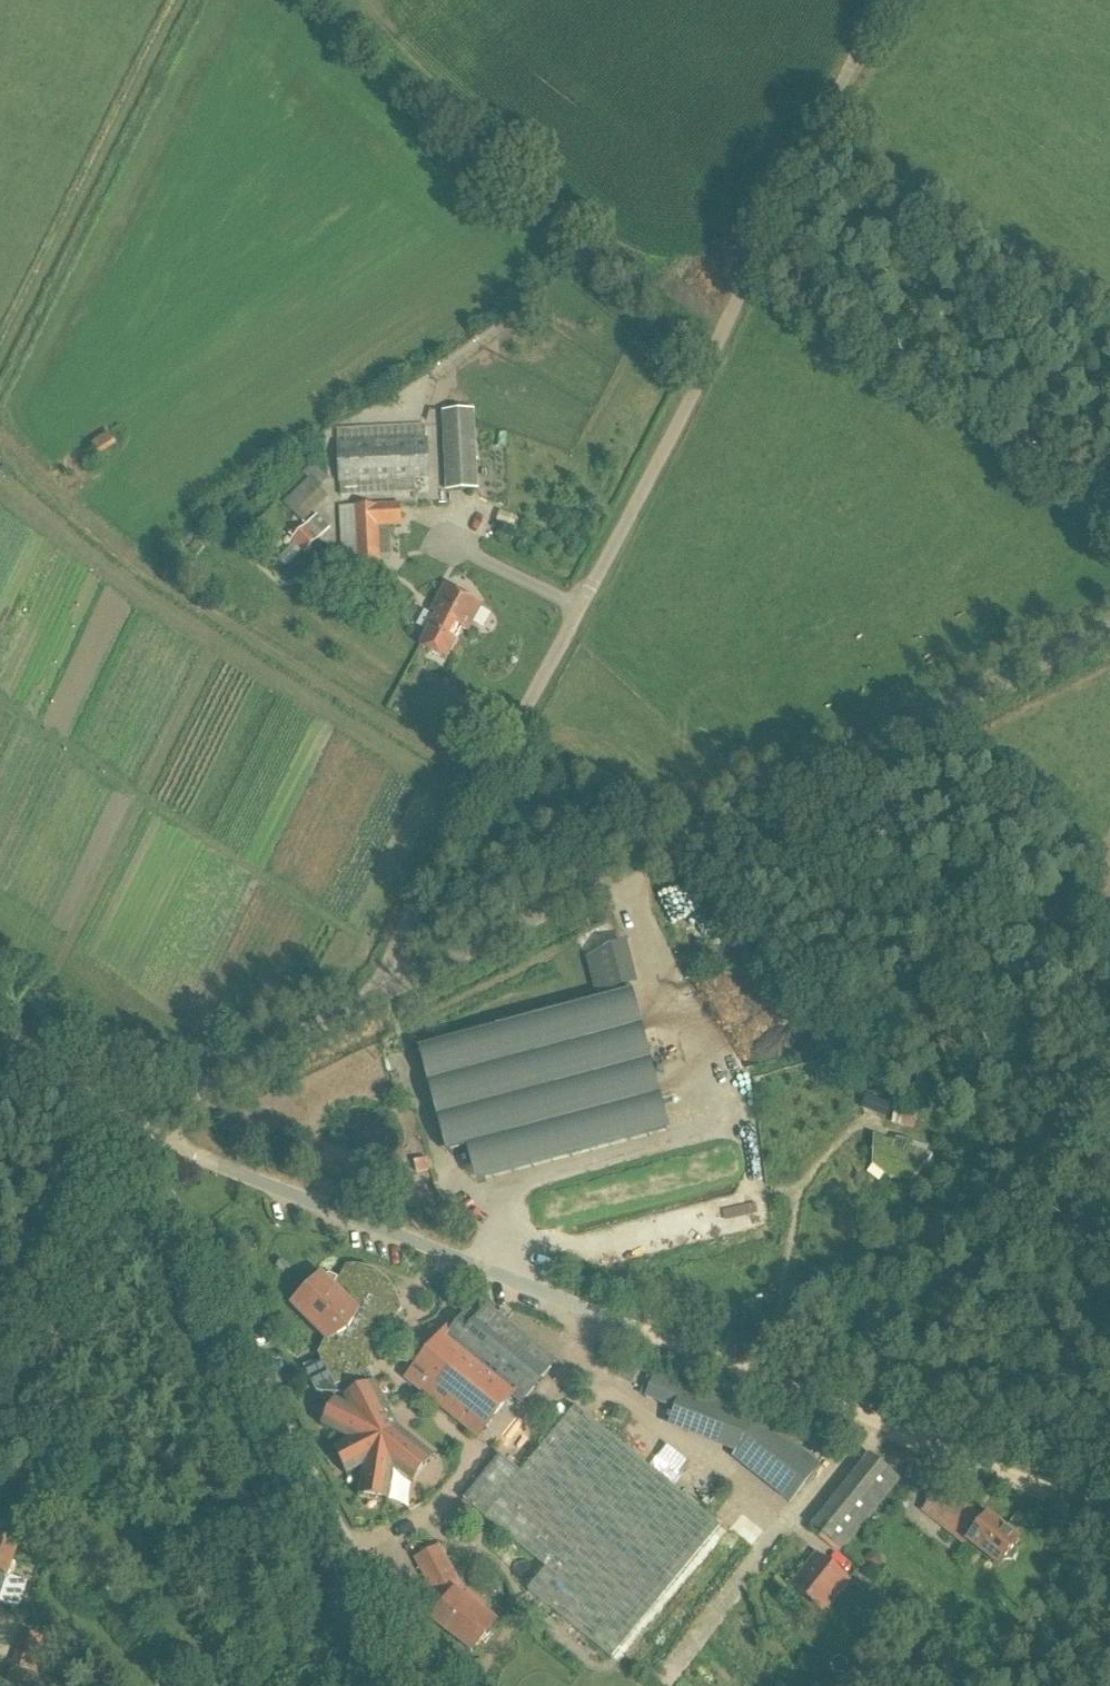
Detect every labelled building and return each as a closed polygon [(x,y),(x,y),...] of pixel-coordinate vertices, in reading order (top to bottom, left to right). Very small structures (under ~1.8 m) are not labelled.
[(446,491),(478,489),(474,409),(442,411),(446,491)] [(415,494),(414,481),(428,480),(426,425),(336,430),(339,483),(340,483),(340,497),(415,494)] [(91,440),(99,453),(117,442),(109,429),(91,440)] [(303,523),(329,497),(320,488),(328,480),(312,464),(303,474),(308,478),(283,503),(303,523)] [(381,562),(380,559),(379,528),(401,526),(400,504),(339,507),(342,560),(357,560),(357,564),(381,562)] [(304,555),(330,529),(317,515),(290,541),(304,555)] [(483,606),(444,585),(430,612),(435,615),(419,646),(447,662),(463,631),(469,633),(483,606)] [(475,1183),(670,1130),(633,992),(423,1048),(451,1152),(465,1148),(475,1183)] [(895,1145),(874,1137),(872,1166),(890,1180),(913,1181),(933,1157),(912,1150),(915,1143),(909,1140),(903,1157),(892,1153),(895,1145)] [(321,1334),(327,1339),(330,1343),(313,1370),(325,1394),(341,1396),(344,1399),(345,1404),(335,1399),(322,1427),(349,1440),(329,1449),(342,1477),(362,1468),(358,1497),(388,1501),(393,1470),(411,1483),(434,1453),(399,1428),(396,1421),(371,1370),(372,1362),(372,1359),(374,1348),(379,1337),(385,1327),(393,1319),(402,1312),(401,1305),(399,1298),(395,1291),(390,1285),(385,1279),(378,1274),(371,1271),(364,1268),(356,1267),(348,1267),(336,1289),(322,1276),(292,1306),(321,1334)] [(556,1361),(487,1307),(478,1317),(468,1310),(445,1339),(411,1383),(477,1435),(509,1393),(523,1404),(556,1361)] [(759,1417),(653,1375),(652,1379),(646,1377),(640,1394),(646,1397),(645,1399),(675,1410),(668,1427),(736,1454),(733,1458),(790,1503),(820,1465),(759,1417)] [(720,1529),(575,1408),(521,1473),(501,1456),(463,1501),(545,1569),(528,1590),(611,1659),(720,1529)] [(610,1420),(622,1424),(626,1413),(614,1409),(610,1420)] [(843,1549),(898,1480),(873,1461),(818,1530),(843,1549)] [(982,1522),(941,1489),(924,1511),(965,1544),(967,1542),(999,1568),(1020,1541),(987,1515),(982,1522)] [(19,1542),(0,1536),(0,1603),(18,1609),(28,1583),(7,1576),(19,1542)] [(495,1620),(457,1591),(453,1583),(458,1581),(439,1545),(416,1558),(435,1593),(432,1595),(431,1601),(435,1609),(440,1612),(434,1621),(471,1651),(487,1635),(485,1633),(495,1620)] [(880,1557),(875,1553),(869,1554),(865,1559),(866,1565),(871,1569),(877,1568),(881,1563),(880,1557)] [(851,1582),(816,1554),(790,1586),(824,1614),(851,1582)] [(41,1664),(48,1639),(21,1632),(11,1666),(37,1673),(40,1664),(41,1664)]
